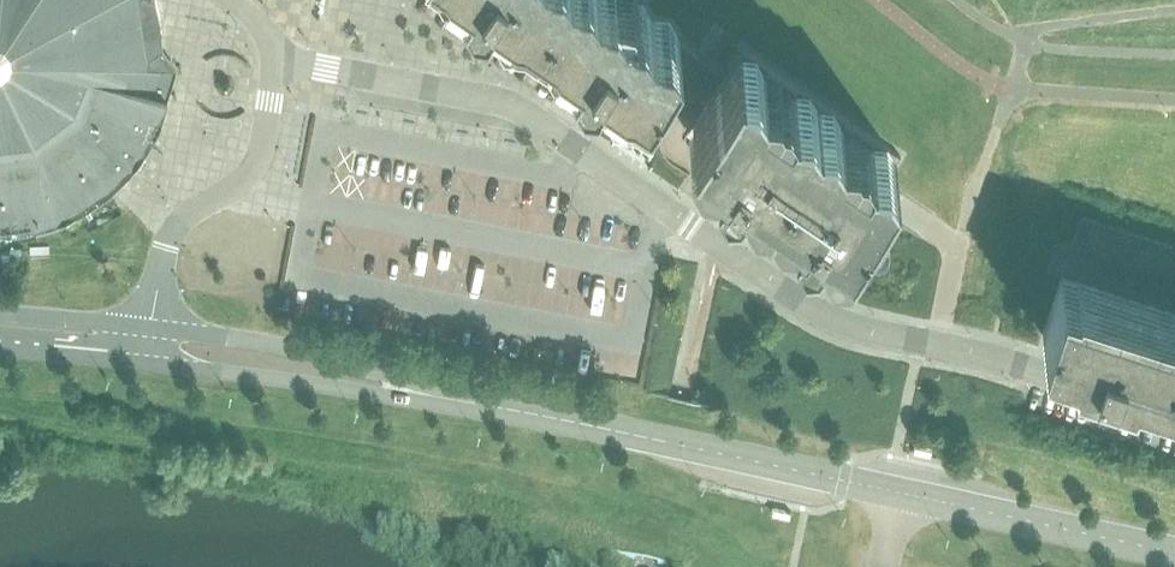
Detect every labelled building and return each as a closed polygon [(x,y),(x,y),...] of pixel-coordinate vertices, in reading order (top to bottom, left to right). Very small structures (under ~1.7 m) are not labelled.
[(21,226),(52,219),(81,206),(107,188),(130,167),(149,141),(163,113),(169,94),(161,84),(160,84),(161,73),(162,66),(142,63),(142,62),(163,46),(161,22),(156,0),(0,0),(0,227),(21,226)] [(552,21),(557,28),(579,43),(573,52),(580,64),(595,67),(595,66),(613,78),(618,70),(623,73),(630,74),(647,86),(680,38),(679,37),(670,22),(652,19),(642,3),(625,0),(522,0),(552,21)] [(693,121),(709,132),(706,137),(722,164),(737,166),(792,204),(800,216),(831,221),(834,217),(850,228),(901,154),(743,47),(693,121)] [(1072,242),(1086,246),(1096,219),(1081,214),(1072,242)] [(1086,246),(1100,251),(1109,223),(1096,219),(1086,246)] [(1100,251),(1114,255),(1123,228),(1109,223),(1100,251)] [(1114,255),(1127,260),(1136,232),(1123,228),(1114,255)] [(1127,260),(1141,264),(1150,237),(1136,232),(1127,260)] [(1141,264),(1155,269),(1164,241),(1150,237),(1141,264)] [(1169,273),(1174,253),(1174,245),(1164,241),(1155,269),(1169,273)] [(1061,277),(1043,333),(1093,349),(1089,363),(1111,370),(1116,357),(1174,376),(1174,314),(1061,277)]
